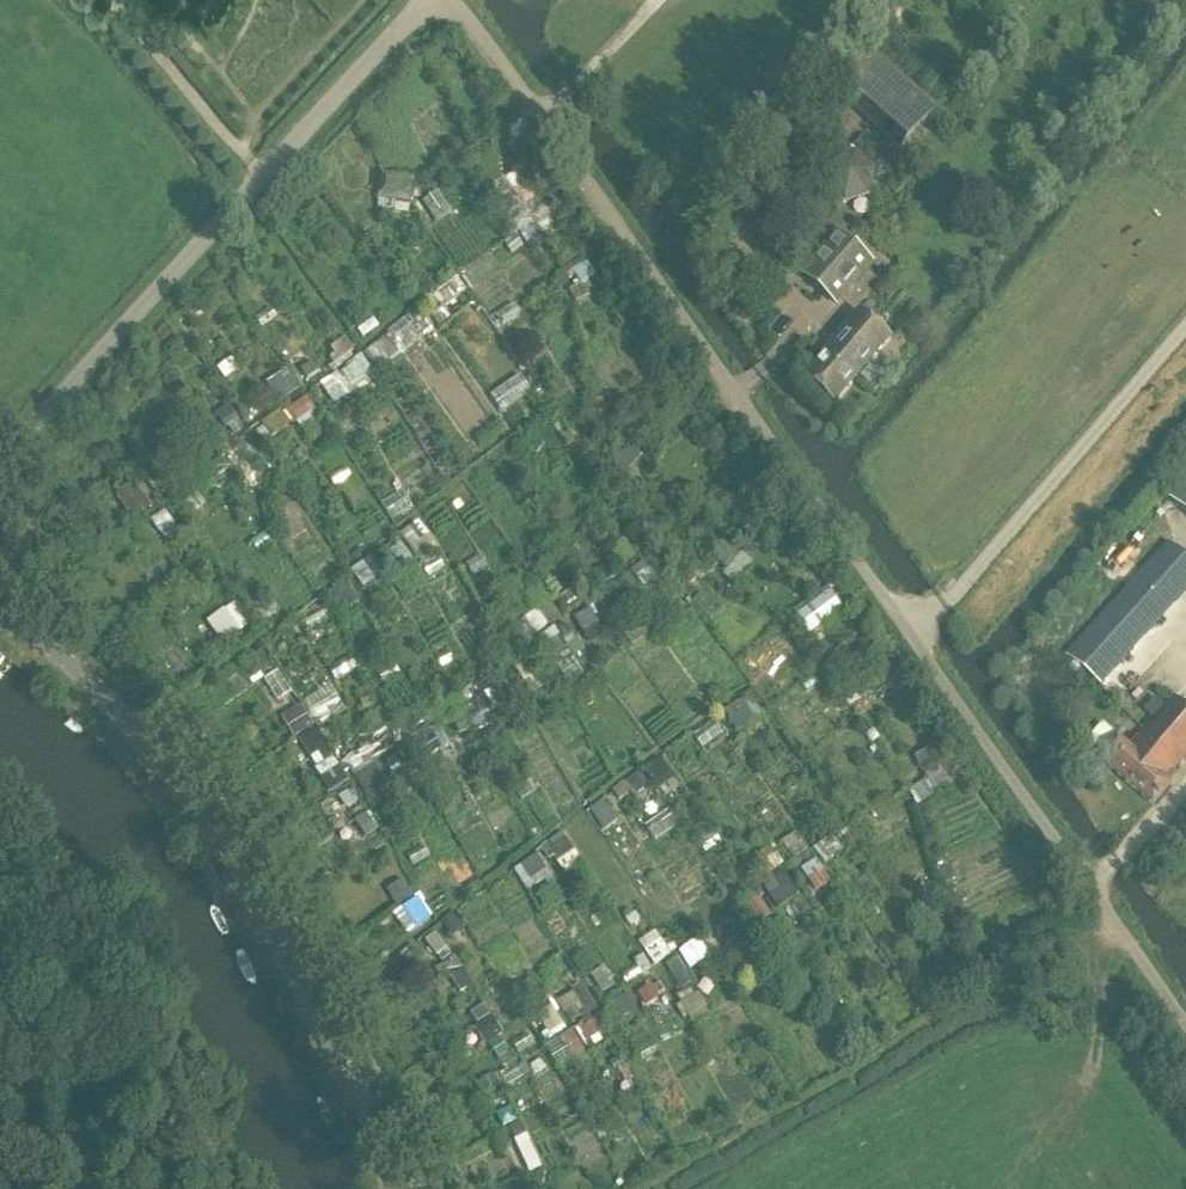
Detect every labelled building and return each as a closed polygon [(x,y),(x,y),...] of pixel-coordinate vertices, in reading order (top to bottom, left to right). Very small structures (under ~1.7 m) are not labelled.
[(843,85),(898,133),(925,102),(870,54),(843,85)] [(855,155),(831,162),(825,187),(844,204),(868,196),(873,172),(855,155)] [(523,222),(540,248),(574,211),(545,184),(534,197),(540,203),(523,222)] [(408,190),(377,188),(375,215),(406,218),(408,190)] [(801,273),(836,304),(871,263),(836,232),(801,273)] [(858,312),(802,376),(834,403),(889,339),(858,312)] [(342,337),(328,348),(332,354),(327,357),(331,364),(351,349),(342,337)] [(635,358),(639,364),(645,367),(651,365),(654,358),(651,352),(645,349),(638,351),(635,358)] [(312,365),(301,372),(307,382),(319,374),(312,365)] [(283,370),(264,383),(277,402),(296,389),(283,370)] [(213,413),(223,428),(236,419),(225,405),(213,413)] [(280,414),(261,426),(270,439),(289,428),(280,414)] [(641,456),(628,445),(614,460),(628,471),(641,456)] [(1162,497),(1185,517),(1185,469),(1162,497)] [(1065,658),(1098,688),(1185,590),(1185,560),(1168,544),(1065,658)] [(742,560),(729,550),(718,563),(730,574),(742,560)] [(829,592),(793,618),(807,637),(843,610),(829,592)] [(1128,748),(1115,736),(1097,757),(1152,805),(1170,784),(1165,780),(1185,755),(1185,709),(1172,697),(1128,748)] [(754,709),(746,699),(723,717),(738,736),(755,722),(748,713),(754,709)] [(294,738),(312,727),(299,706),(281,717),(294,738)] [(436,729),(410,742),(422,764),(449,748),(436,729)] [(314,730),(298,741),(316,769),(332,759),(314,730)] [(938,765),(930,751),(915,761),(923,774),(938,765)] [(657,759),(641,771),(658,793),(674,780),(657,759)] [(348,784),(339,769),(318,782),(329,796),(348,784)] [(639,773),(623,786),(634,800),(650,787),(639,773)] [(623,786),(612,794),(618,803),(630,794),(623,786)] [(347,793),(338,800),(347,812),(356,805),(347,793)] [(618,821),(602,801),(589,812),(603,832),(618,821)] [(376,832),(365,816),(355,824),(366,839),(376,832)] [(565,841),(545,856),(549,862),(553,859),(557,864),(574,853),(565,841)] [(816,862),(801,872),(816,895),(831,886),(816,862)] [(454,914),(440,924),(448,936),(462,926),(454,914)] [(447,950),(435,935),(424,942),(436,958),(447,950)] [(659,963),(677,993),(704,977),(686,947),(659,963)] [(471,987),(461,970),(448,978),(459,995),(471,987)] [(650,987),(636,995),(645,1009),(659,1000),(650,987)] [(635,1014),(626,997),(608,1007),(618,1024),(635,1014)] [(490,1018),(472,1030),(483,1048),(502,1036),(490,1018)] [(587,1045),(602,1035),(593,1022),(578,1031),(587,1045)] [(528,1069),(534,1078),(545,1071),(540,1062),(528,1069)] [(497,1087),(491,1077),(477,1086),(482,1096),(497,1087)]
